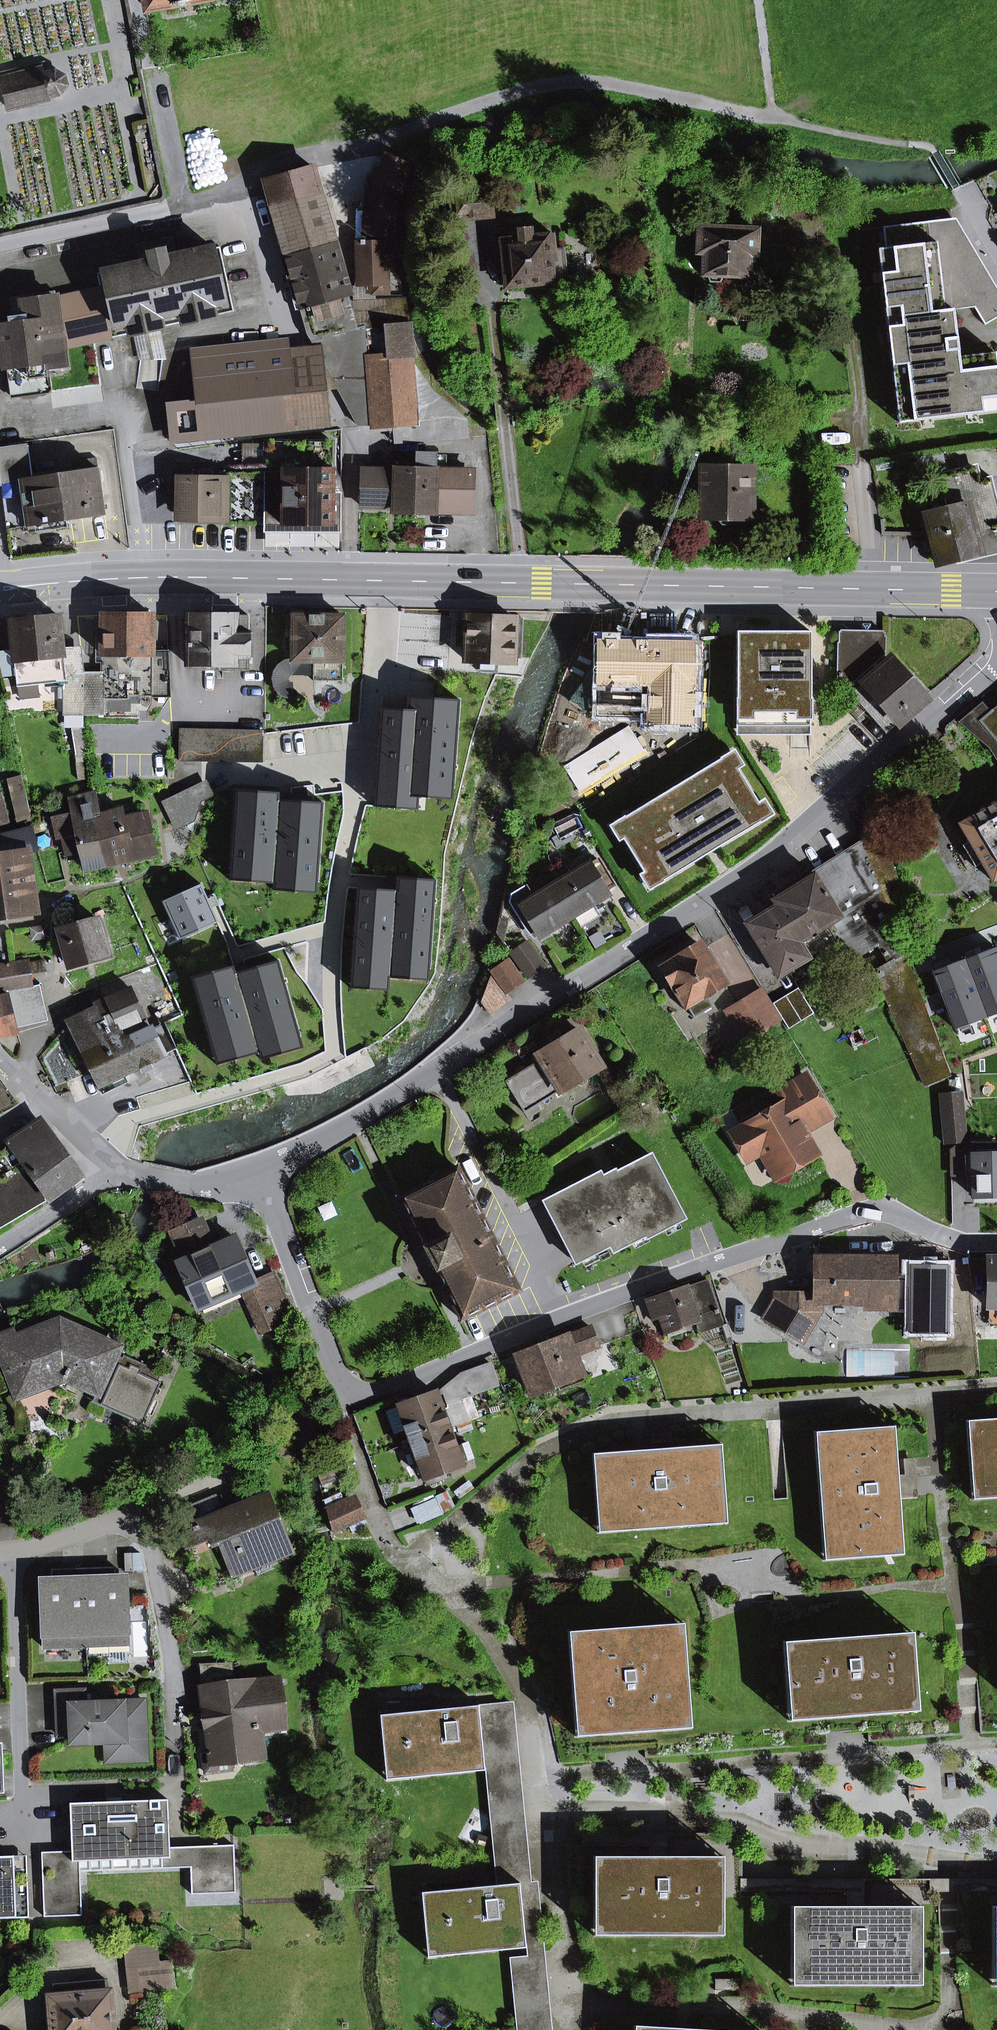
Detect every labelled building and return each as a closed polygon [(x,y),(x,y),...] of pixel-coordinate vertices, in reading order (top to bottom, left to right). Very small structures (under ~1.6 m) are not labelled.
[(147,9),(198,0),(146,0),(147,9)] [(61,94),(68,86),(65,74),(55,70),(43,73),(42,71),(3,80),(9,110),(49,100),(48,97),(61,94)] [(373,192),(370,235),(393,237),(396,201),(413,166),(390,155),(373,192)] [(312,166),(266,179),(288,254),(333,242),(312,166)] [(450,191),(453,214),(493,210),(491,187),(450,191)] [(493,210),(453,214),(454,221),(494,217),(493,210)] [(958,356),(952,309),(950,291),(964,290),(934,239),(957,225),(952,218),(883,227),(885,247),(877,248),(898,422),(996,411),(996,374),(994,352),(958,356)] [(996,317),(996,288),(955,218),(952,218),(957,225),(934,239),(964,290),(974,307),(985,325),(996,317)] [(564,249),(555,250),(553,234),(532,236),(531,227),(515,229),(516,238),(501,239),(505,287),(567,281),(564,249)] [(748,262),(754,263),(756,230),(699,227),(698,252),(704,252),(703,274),(709,282),(719,283),(724,275),(747,276),(748,262)] [(515,229),(500,231),(501,239),(516,238),(515,229)] [(143,263),(97,273),(111,338),(136,333),(157,328),(234,311),(220,246),(174,256),(171,239),(139,246),(143,263)] [(373,293),(388,292),(386,243),(365,243),(365,241),(361,241),(361,244),(357,244),(358,268),(360,268),(360,284),(373,283),(373,293)] [(302,308),(348,296),(333,242),(288,254),(288,255),(302,308)] [(296,310),(302,308),(288,255),(280,258),(296,310)] [(373,283),(360,284),(360,268),(358,268),(355,268),(356,296),(373,296),(373,293),(373,283)] [(952,309),(974,307),(964,290),(950,291),(952,309)] [(65,363),(55,292),(0,299),(0,327),(1,327),(3,336),(4,344),(11,397),(51,391),(47,366),(65,363)] [(417,357),(408,326),(404,297),(350,301),(348,296),(302,308),(310,338),(318,352),(338,388),(358,426),(393,423),(395,443),(467,437),(466,420),(432,391),(411,360),(411,357),(417,357)] [(136,333),(141,357),(163,356),(157,328),(136,333)] [(324,421),(321,390),(291,393),(287,356),(285,339),(194,349),(200,403),(171,406),(174,437),(306,423),(306,429),(316,428),(316,422),(324,421)] [(331,389),(338,388),(318,352),(312,353),(287,356),(291,393),(321,390),(331,389)] [(266,444),(266,472),(264,472),(264,532),(341,532),(341,493),(333,493),(333,442),(266,442),(266,444)] [(0,448),(0,476),(1,485),(8,528),(27,525),(67,520),(105,514),(98,469),(32,478),(32,473),(27,444),(0,448)] [(264,472),(266,472),(266,444),(243,444),(243,472),(264,472)] [(398,471),(397,470),(396,507),(433,508),(432,513),(471,515),(472,472),(434,471),(434,454),(418,453),(417,471),(398,471)] [(398,471),(417,471),(418,453),(410,453),(410,461),(398,460),(398,471)] [(97,458),(80,460),(81,466),(32,473),(32,478),(98,469),(97,458)] [(971,481),(981,478),(977,464),(967,466),(971,481)] [(971,481),(967,466),(938,473),(946,507),(924,513),(937,563),(996,549),(996,503),(990,476),(981,478),(971,481)] [(391,470),(362,469),(361,506),(390,507),(391,470)] [(733,520),(733,514),(748,514),(748,472),(704,471),(703,480),(703,496),(702,514),(716,514),(716,520),(721,525),(728,526),(733,520)] [(733,520),(752,521),(753,472),(748,472),(748,514),(733,514),(733,520)] [(695,496),(703,496),(703,480),(695,480),(695,496)] [(180,517),(223,517),(223,482),(180,482),(180,490),(173,490),(173,499),(180,499),(180,517)] [(28,533),(68,527),(67,520),(27,525),(28,533)] [(64,714),(83,714),(84,680),(81,654),(63,656),(59,616),(42,618),(41,613),(38,611),(31,612),(28,615),(29,619),(11,621),(18,686),(65,681),(64,714)] [(187,665),(249,665),(249,615),(216,615),(216,612),(208,612),(208,615),(188,615),(187,665)] [(103,714),(103,694),(171,694),(169,654),(152,653),(153,615),(102,614),(102,672),(112,672),(112,680),(102,680),(84,680),(83,714),(103,714)] [(313,673),(313,681),(343,681),(343,616),(293,615),(293,637),(287,637),(287,651),(293,651),(293,661),(313,661),(313,673)] [(465,660),(513,662),(513,658),(515,618),(467,616),(467,625),(466,645),(465,660)] [(523,619),(515,618),(513,658),(521,658),(523,619)] [(467,625),(458,625),(457,645),(466,645),(467,625)] [(810,631),(736,631),(736,725),(791,725),(791,712),(795,712),(795,698),(810,698),(810,631)] [(838,631),(837,689),(846,689),(885,655),(885,632),(838,631)] [(647,747),(696,712),(693,643),(673,643),(673,645),(653,645),(653,643),(599,642),(599,672),(590,672),(569,701),(583,711),(600,687),(600,682),(615,682),(615,705),(648,706),(647,747)] [(852,694),(886,732),(924,699),(909,682),(913,679),(908,674),(905,677),(890,660),(852,694)] [(286,696),(293,697),(293,674),(313,673),(313,661),(293,661),(286,661),(275,670),(274,681),(279,692),(286,696)] [(102,680),(112,680),(112,672),(102,672),(102,680)] [(463,694),(403,691),(404,704),(376,702),(369,813),(422,815),(424,802),(457,805),(463,694)] [(810,735),(810,698),(795,698),(795,712),(791,712),(791,725),(736,725),(736,735),(799,735),(810,735)] [(845,707),(860,722),(865,717),(850,702),(845,707)] [(958,722),(981,741),(991,732),(981,721),(989,715),(981,705),(958,722)] [(989,715),(981,721),(991,732),(981,741),(989,747),(996,760),(996,708),(989,715)] [(85,731),(75,733),(77,757),(88,756),(85,731)] [(180,731),(179,761),(262,762),(263,732),(180,731)] [(737,768),(742,764),(733,750),(720,758),(729,772),(737,768)] [(759,822),(750,807),(758,802),(737,768),(729,772),(720,758),(624,817),(633,832),(622,838),(643,872),(654,866),(663,881),(706,854),(711,851),(716,848),(759,822)] [(31,821),(31,813),(21,776),(7,779),(18,824),(31,821)] [(284,788),(231,785),(225,885),(272,888),(271,895),(321,898),(328,799),(283,795),(284,788)] [(177,795),(188,821),(209,812),(198,786),(177,795)] [(82,857),(85,869),(104,865),(93,817),(101,815),(96,793),(70,799),(72,808),(74,814),(53,818),(58,837),(62,836),(66,854),(81,851),(82,857)] [(759,822),(772,814),(763,799),(758,802),(750,807),(759,822)] [(996,878),(996,800),(957,823),(968,841),(961,845),(974,867),(981,863),(992,881),(996,878)] [(60,807),(60,811),(71,808),(69,801),(59,803),(60,807)] [(53,818),(74,814),(72,808),(71,808),(60,811),(60,807),(51,809),(53,818)] [(125,820),(123,810),(101,815),(93,817),(104,865),(154,854),(145,815),(125,820)] [(622,838),(633,832),(624,817),(609,826),(618,841),(622,838)] [(31,828),(0,837),(0,916),(36,911),(28,854),(37,852),(31,828)] [(897,883),(877,829),(860,835),(863,843),(866,850),(880,889),(897,883)] [(858,855),(866,850),(863,843),(854,848),(858,855)] [(887,961),(873,970),(924,1085),(950,1075),(890,915),(880,889),(866,850),(858,855),(854,848),(849,851),(772,899),(776,906),(747,923),(777,975),(841,936),(854,957),(876,943),(887,961)] [(68,861),(82,857),(81,851),(66,854),(68,861)] [(591,863),(590,862),(555,884),(574,915),(609,894),(608,890),(603,883),(610,879),(598,859),(591,863)] [(648,889),(663,881),(654,866),(643,872),(639,875),(648,889)] [(391,886),(352,883),(345,993),(393,997),(393,983),(434,986),(439,876),(392,873),(391,886)] [(608,890),(615,886),(610,879),(603,883),(608,890)] [(532,926),(539,937),(574,915),(555,884),(534,896),(527,885),(512,894),(510,902),(527,929),(532,926)] [(201,885),(165,902),(180,938),(217,921),(201,885)] [(98,919),(59,930),(70,967),(89,961),(109,956),(98,919)] [(500,923),(498,933),(504,940),(507,925),(500,923)] [(30,930),(32,940),(49,938),(47,925),(30,928),(30,930)] [(537,972),(545,966),(528,941),(511,953),(529,978),(537,972)] [(706,994),(724,982),(699,943),(662,967),(694,1017),(713,1005),(706,994)] [(236,961),(186,975),(213,1072),(256,1059),(258,1067),(309,1051),(281,956),(238,969),(236,961)] [(508,959),(507,960),(505,958),(491,967),(493,973),(482,1002),(490,1014),(511,1000),(506,993),(514,988),(524,981),(508,959)] [(32,988),(29,975),(28,963),(27,960),(0,964),(0,993),(32,988)] [(44,960),(28,963),(29,975),(46,972),(44,960)] [(971,982),(949,990),(960,1021),(982,1013),(971,982)] [(46,1017),(39,987),(32,988),(8,995),(13,1014),(15,1024),(46,1017)] [(123,1035),(126,1040),(150,1029),(130,988),(96,1003),(98,1007),(100,1012),(82,1020),(69,1026),(85,1061),(108,1050),(105,1044),(123,1035)] [(773,1003),(788,1029),(814,1013),(798,988),(773,1003)] [(754,1035),(780,1019),(761,989),(736,1005),(754,1035)] [(13,1014),(8,995),(0,997),(0,1017),(13,1014)] [(744,1041),(754,1035),(736,1005),(726,1011),(744,1041)] [(80,1014),(82,1020),(100,1012),(98,1007),(80,1014)] [(17,1033),(15,1024),(13,1014),(0,1017),(0,1037),(17,1033)] [(194,1040),(182,1015),(150,1029),(126,1040),(123,1035),(105,1044),(108,1050),(85,1061),(85,1063),(88,1062),(99,1086),(160,1058),(160,1057),(194,1040)] [(581,1086),(587,1083),(586,1075),(596,1070),(601,1067),(578,1030),(538,1054),(541,1059),(505,1081),(525,1113),(575,1082),(581,1086)] [(719,1065),(725,1074),(737,1068),(732,1058),(719,1065)] [(596,1070),(619,1107),(631,1100),(607,1063),(601,1067),(596,1070)] [(802,1130),(796,1119),(822,1104),(806,1076),(779,1091),(785,1102),(732,1133),(747,1159),(761,1151),(776,1177),(816,1154),(802,1130)] [(945,1144),(965,1142),(964,1137),(960,1094),(968,1093),(967,1084),(959,1085),(960,1092),(940,1094),(945,1144)] [(995,1089),(968,1093),(960,1094),(964,1137),(996,1137),(996,1127),(996,1124),(995,1089)] [(796,1119),(802,1130),(828,1115),(822,1104),(796,1119)] [(50,1198),(82,1175),(42,1119),(9,1141),(13,1147),(50,1198)] [(974,1196),(996,1195),(996,1156),(972,1156),(972,1145),(957,1145),(950,1150),(951,1175),(973,1175),(974,1196)] [(50,1198),(13,1147),(0,1155),(0,1228),(50,1198)] [(602,1177),(600,1173),(544,1201),(576,1263),(610,1245),(613,1251),(645,1235),(647,1237),(683,1218),(651,1155),(616,1173),(615,1171),(602,1177)] [(462,1319),(518,1291),(455,1165),(399,1194),(432,1259),(462,1319)] [(291,1314),(273,1273),(254,1281),(235,1238),(214,1247),(207,1233),(201,1219),(172,1232),(184,1260),(178,1263),(198,1308),(242,1288),(261,1331),(277,1324),(276,1321),(291,1314)] [(816,1258),(816,1272),(815,1272),(814,1293),(776,1293),(776,1298),(763,1318),(791,1335),(812,1301),(820,1301),(865,1302),(865,1307),(893,1307),(894,1259),(816,1258)] [(987,1307),(989,1307),(996,1307),(996,1258),(987,1258),(987,1307)] [(697,1321),(695,1317),(718,1310),(707,1280),(648,1301),(653,1317),(660,1315),(662,1320),(667,1334),(680,1330),(683,1326),(697,1321)] [(791,1335),(802,1341),(820,1311),(820,1301),(812,1301),(791,1335)] [(996,1316),(996,1307),(989,1307),(989,1316),(996,1316)] [(723,1325),(718,1310),(695,1317),(697,1321),(701,1333),(723,1325)] [(293,1318),(291,1314),(276,1321),(277,1324),(293,1318)] [(17,1338),(14,1331),(0,1336),(0,1349),(15,1388),(53,1373),(71,1381),(97,1392),(93,1401),(144,1423),(161,1382),(156,1380),(160,1371),(124,1355),(123,1358),(116,1354),(119,1348),(60,1321),(17,1338)] [(518,1355),(533,1394),(557,1384),(574,1377),(567,1358),(574,1356),(598,1346),(590,1327),(518,1355)] [(559,1390),(584,1380),(574,1356),(567,1358),(574,1377),(557,1384),(559,1390)] [(460,1373),(468,1395),(498,1384),(490,1363),(460,1373)] [(15,1388),(24,1412),(53,1401),(59,1388),(66,1392),(71,1381),(53,1373),(15,1388)] [(460,1397),(468,1395),(460,1373),(436,1392),(437,1395),(443,1392),(446,1401),(460,1397)] [(415,1400),(399,1406),(407,1430),(412,1442),(449,1428),(469,1419),(460,1397),(446,1401),(443,1392),(437,1395),(436,1392),(415,1400)] [(397,1400),(399,1406),(415,1400),(413,1394),(397,1400)] [(399,1406),(385,1411),(393,1435),(407,1430),(399,1406)] [(985,1419),(986,1444),(972,1445),(975,1483),(996,1482),(996,1418),(985,1419)] [(996,1498),(996,1482),(975,1483),(972,1445),(986,1444),(985,1419),(966,1421),(972,1500),(996,1498)] [(837,1525),(826,1526),(821,1456),(838,1455),(837,1434),(893,1430),(893,1425),(814,1431),(824,1560),(902,1555),(901,1536),(877,1538),(878,1552),(839,1554),(837,1525)] [(468,1443),(456,1447),(449,1428),(412,1442),(424,1478),(434,1475),(436,1481),(444,1478),(442,1472),(462,1465),(461,1463),(473,1459),(468,1443)] [(877,1538),(901,1536),(898,1498),(897,1475),(893,1430),(837,1434),(838,1455),(821,1456),(826,1526),(837,1525),(839,1554),(878,1552),(877,1538)] [(651,1433),(652,1443),(672,1442),(671,1432),(651,1433)] [(598,1533),(727,1523),(721,1444),(717,1445),(721,1508),(680,1511),(680,1522),(644,1525),(643,1513),(601,1516),(597,1453),(592,1454),(598,1533)] [(721,1508),(717,1445),(597,1453),(601,1516),(643,1513),(644,1525),(680,1522),(680,1511),(721,1508)] [(904,1474),(897,1475),(898,1498),(917,1497),(914,1458),(903,1458),(904,1474)] [(325,1501),(332,1532),(363,1518),(354,1499),(344,1503),(340,1494),(325,1501)] [(288,1546),(268,1495),(256,1500),(217,1515),(205,1520),(212,1537),(214,1544),(221,1541),(223,1544),(190,1558),(201,1585),(234,1572),(232,1569),(288,1546)] [(215,1510),(217,1515),(256,1500),(254,1495),(215,1510)] [(413,1509),(417,1522),(439,1514),(435,1501),(413,1509)] [(186,1535),(188,1547),(212,1537),(205,1520),(194,1525),(188,1530),(186,1535)] [(232,1569),(234,1572),(234,1573),(290,1551),(288,1546),(232,1569)] [(125,1554),(126,1571),(133,1571),(133,1553),(125,1554)] [(198,1587),(201,1585),(190,1558),(186,1559),(198,1587)] [(109,1646),(129,1645),(126,1576),(116,1576),(116,1567),(84,1568),(87,1647),(109,1646)] [(41,1579),(44,1648),(87,1647),(84,1568),(51,1569),(52,1579),(41,1579)] [(575,1737),(691,1728),(683,1623),(679,1624),(685,1714),(664,1715),(664,1725),(601,1730),(600,1720),(579,1722),(574,1653),(584,1652),(582,1631),(568,1632),(575,1737)] [(600,1720),(601,1730),(664,1725),(664,1715),(685,1714),(679,1624),(582,1631),(584,1652),(574,1653),(579,1722),(600,1720)] [(789,1721),(918,1711),(912,1632),(907,1633),(912,1689),(891,1691),(892,1708),(822,1714),(822,1702),(792,1704),(789,1666),(803,1665),(801,1641),(783,1642),(789,1721)] [(822,1702),(822,1714),(892,1708),(891,1691),(912,1689),(907,1633),(801,1641),(803,1665),(789,1666),(792,1704),(822,1702)] [(110,1663),(130,1663),(129,1645),(109,1646),(110,1663)] [(203,1687),(234,1683),(231,1664),(201,1665),(203,1687)] [(235,1685),(235,1683),(234,1683),(203,1687),(202,1687),(210,1752),(208,1752),(209,1755),(203,1755),(206,1773),(233,1770),(232,1762),(263,1758),(260,1730),(286,1727),(280,1679),(235,1685)] [(57,1714),(70,1713),(71,1734),(71,1743),(106,1742),(124,1741),(124,1754),(146,1753),(144,1700),(85,1703),(84,1690),(56,1691),(57,1714)] [(538,1881),(531,1881),(514,1701),(479,1705),(481,1725),(510,1722),(526,1882),(520,1883),(526,1943),(526,1948),(527,1956),(509,1957),(509,1959),(540,1957),(547,2029),(553,2029),(538,1881)] [(403,1742),(406,1773),(485,1766),(481,1725),(479,1705),(384,1714),(387,1744),(403,1742)] [(58,1735),(71,1734),(70,1713),(57,1714),(58,1735)] [(384,1714),(380,1714),(386,1780),(485,1770),(485,1766),(406,1773),(403,1742),(387,1744),(384,1714)] [(481,1725),(485,1766),(485,1770),(496,1885),(520,1883),(526,1882),(510,1722),(481,1725)] [(146,1753),(124,1754),(124,1741),(106,1742),(106,1762),(147,1760),(146,1753)] [(192,1889),(236,1887),(234,1845),(170,1847),(168,1800),(70,1803),(72,1851),(73,1862),(79,1861),(79,1864),(42,1865),(44,1917),(82,1916),(80,1872),(80,1861),(113,1860),(113,1852),(129,1852),(129,1859),(162,1858),(162,1869),(191,1867),(192,1889)] [(657,1833),(582,1833),(582,1846),(649,1846),(650,1857),(657,1857),(667,1857),(667,1833),(657,1833)] [(79,1861),(73,1862),(72,1851),(42,1852),(42,1865),(79,1864),(79,1861)] [(80,1872),(162,1869),(162,1858),(129,1859),(129,1852),(113,1852),(113,1860),(80,1861),(80,1872)] [(29,1918),(27,1856),(0,1857),(0,1919),(29,1918)] [(593,1936),(723,1936),(723,1857),(718,1857),(718,1914),(697,1914),(697,1931),(628,1931),(628,1920),(598,1920),(598,1881),(612,1881),(612,1857),(593,1857),(593,1936)] [(718,1914),(718,1857),(667,1857),(657,1857),(650,1857),(612,1857),(612,1881),(598,1881),(598,1920),(628,1920),(628,1931),(697,1931),(697,1914),(718,1914)] [(952,1879),(938,1879),(939,1892),(952,1892),(996,1892),(996,1879),(952,1879)] [(444,1920),(447,1951),(526,1943),(520,1883),(496,1885),(425,1892),(428,1921),(444,1920)] [(428,1921),(425,1892),(421,1892),(427,1958),(526,1948),(526,1943),(447,1951),(444,1920),(428,1921)] [(791,1986),(920,1986),(920,1907),(916,1907),(916,1964),(895,1964),(895,1981),(825,1981),(825,1970),(796,1970),(796,1931),(810,1931),(809,1906),(791,1906),(791,1986)] [(916,1964),(916,1907),(864,1907),(855,1906),(847,1907),(809,1906),(810,1931),(796,1931),(796,1970),(825,1970),(825,1981),(895,1981),(895,1964),(916,1964)] [(130,1993),(142,1991),(139,1964),(157,1963),(155,1945),(126,1948),(130,1993)] [(509,1959),(516,2029),(547,2029),(540,1957),(509,1959)] [(174,1988),(171,1961),(157,1963),(139,1964),(142,1991),(174,1988)] [(715,1979),(715,1990),(741,1990),(741,1979),(715,1979)] [(110,1992),(108,1992),(107,1980),(54,1985),(55,1997),(51,1997),(53,2024),(48,2029),(112,2029),(110,1992)]
